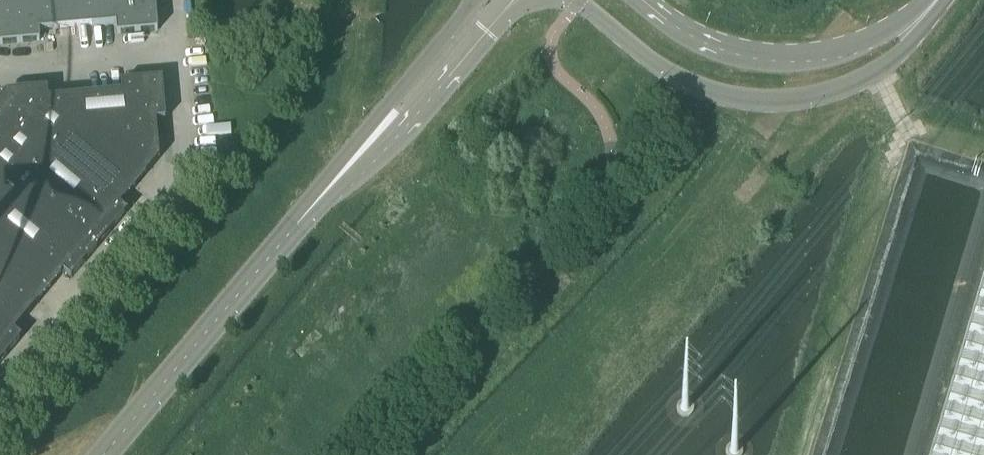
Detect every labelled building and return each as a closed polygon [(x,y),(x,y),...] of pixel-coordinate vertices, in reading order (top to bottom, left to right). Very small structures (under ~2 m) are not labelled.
[(40,41),(39,31),(116,24),(117,34),(158,30),(156,0),(0,0),(0,44),(40,41)] [(159,158),(156,120),(166,119),(163,78),(122,82),(122,92),(48,98),(47,88),(7,92),(0,100),(0,363),(22,337),(14,331),(64,272),(71,278),(126,213),(127,211),(120,205),(159,158)] [(931,454),(983,454),(983,280),(931,454)]
